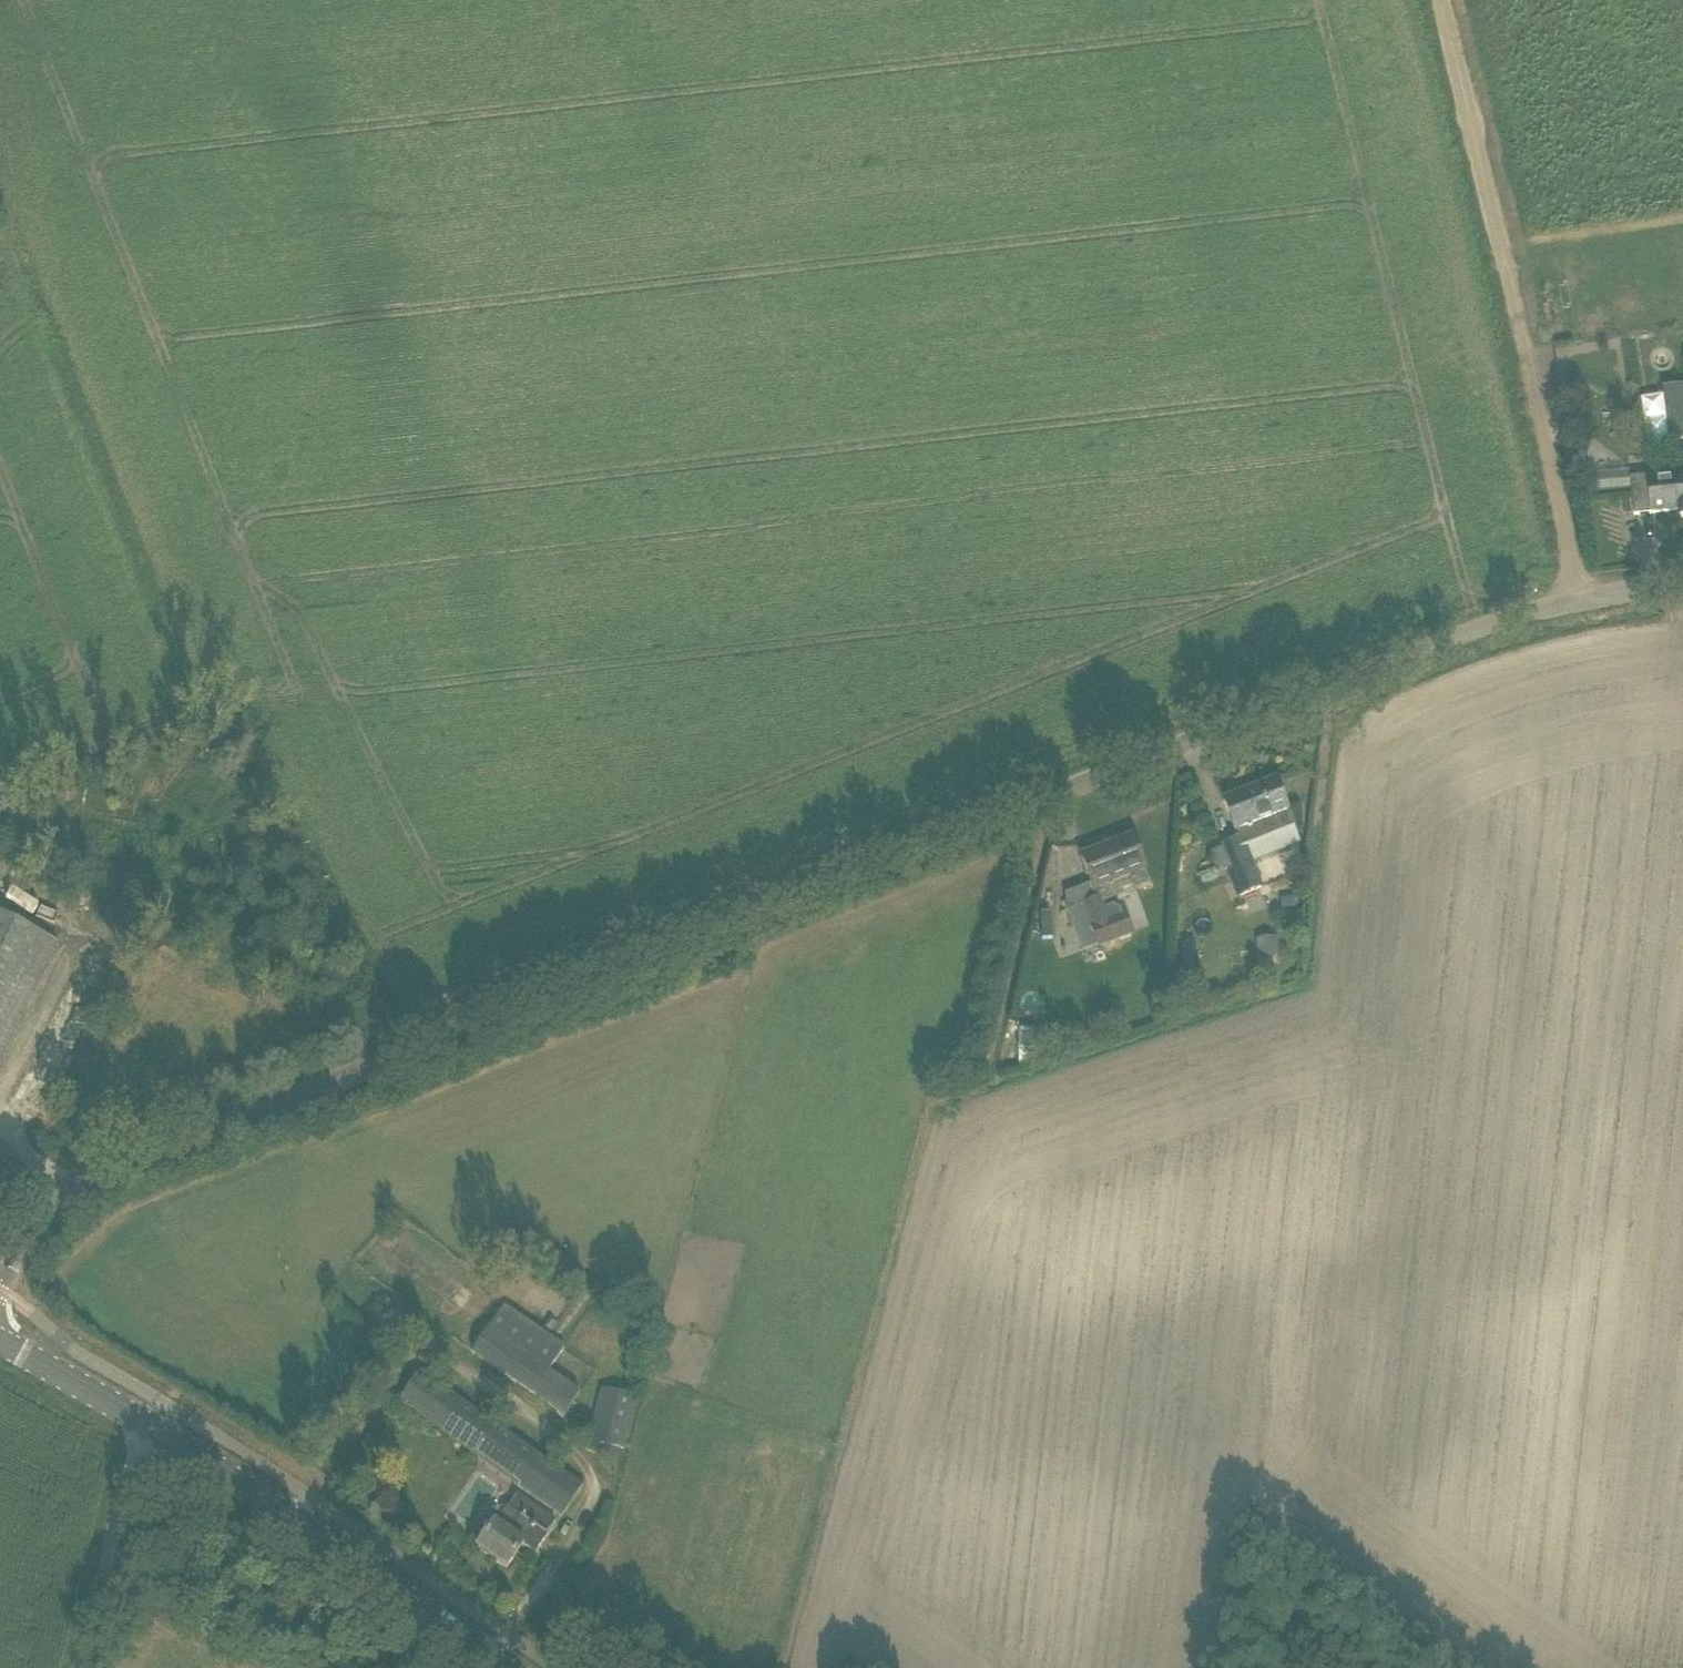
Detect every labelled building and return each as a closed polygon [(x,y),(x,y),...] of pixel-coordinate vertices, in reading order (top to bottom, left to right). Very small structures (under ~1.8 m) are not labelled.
[(1664,387),(1670,441),(1682,440),(1682,385),(1664,387)] [(1633,494),(1635,516),(1655,514),(1655,512),(1681,509),(1682,518),(1682,485),(1679,485),(1679,487),(1653,490),(1651,476),(1631,478),(1633,494)] [(1287,812),(1275,781),(1252,789),(1253,792),(1245,795),(1244,793),(1223,801),(1235,832),(1287,812)] [(1132,837),(1080,857),(1093,890),(1145,870),(1132,837)] [(1227,872),(1237,898),(1261,888),(1241,838),(1223,846),(1232,870),(1227,872)] [(1093,928),(1092,928),(1099,947),(1132,934),(1124,916),(1108,922),(1099,899),(1085,905),(1093,928)] [(59,943),(0,914),(0,1062),(59,943)] [(1275,959),(1275,937),(1253,937),(1253,959),(1275,959)] [(1007,1027),(1003,1056),(1028,1059),(1032,1030),(1007,1027)] [(580,1394),(548,1372),(565,1348),(504,1307),(473,1352),(566,1415),(580,1394)] [(562,1516),(582,1487),(419,1372),(399,1401),(562,1516)] [(602,1389),(589,1441),(623,1450),(636,1398),(602,1389)] [(546,1535),(555,1522),(517,1495),(508,1508),(507,1507),(478,1548),(507,1569),(523,1546),(535,1555),(548,1536),(546,1535)]
